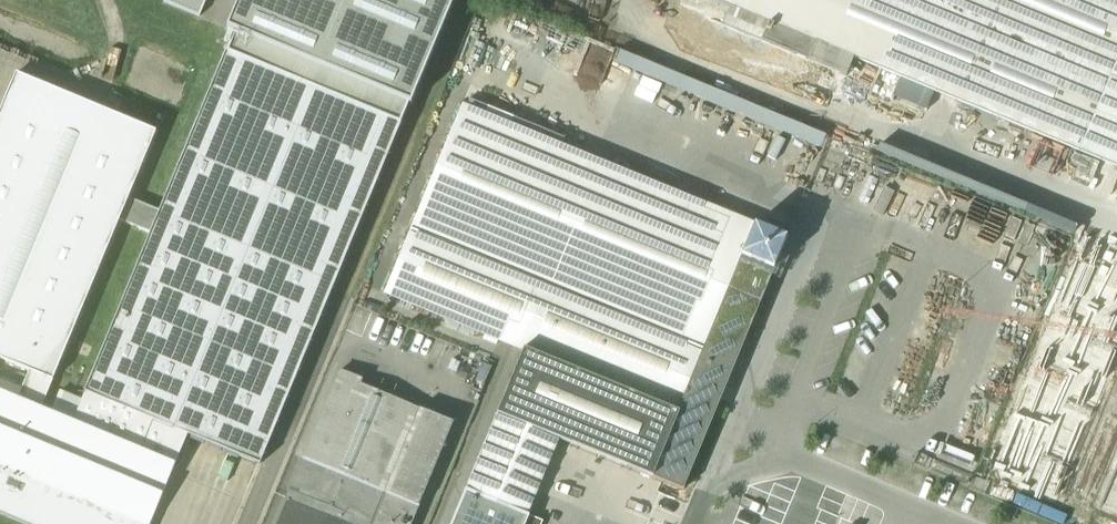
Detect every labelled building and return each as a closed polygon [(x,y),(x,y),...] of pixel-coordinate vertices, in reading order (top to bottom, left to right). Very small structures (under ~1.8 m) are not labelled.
[(208,0),(167,0),(167,2),(201,16),(208,0)] [(409,103),(452,0),(235,0),(224,29),(233,33),(409,103)] [(742,12),(734,30),(754,38),(762,20),(769,23),(762,41),(848,76),(855,58),(937,92),(934,100),(952,107),(955,100),(1116,166),(1116,0),(712,0),(742,12)] [(409,103),(233,33),(84,392),(85,393),(187,434),(260,464),(409,103)] [(16,74),(0,112),(0,359),(29,371),(52,381),(156,132),(16,74)] [(528,109),(471,86),(463,106),(520,129),(528,109)] [(463,106),(385,294),(524,351),(498,414),(551,436),(684,491),(684,489),(787,239),(755,225),(755,226),(520,129),(463,106)] [(52,381),(29,371),(18,399),(41,408),(52,381)] [(342,371),(277,523),(413,523),(455,422),(342,371)] [(0,391),(0,513),(28,523),(150,523),(175,464),(72,421),(41,408),(18,399),(0,391)] [(187,434),(85,393),(72,421),(175,464),(187,434)] [(452,523),(522,523),(525,515),(528,516),(528,514),(539,490),(530,487),(551,436),(498,414),(452,523)]
